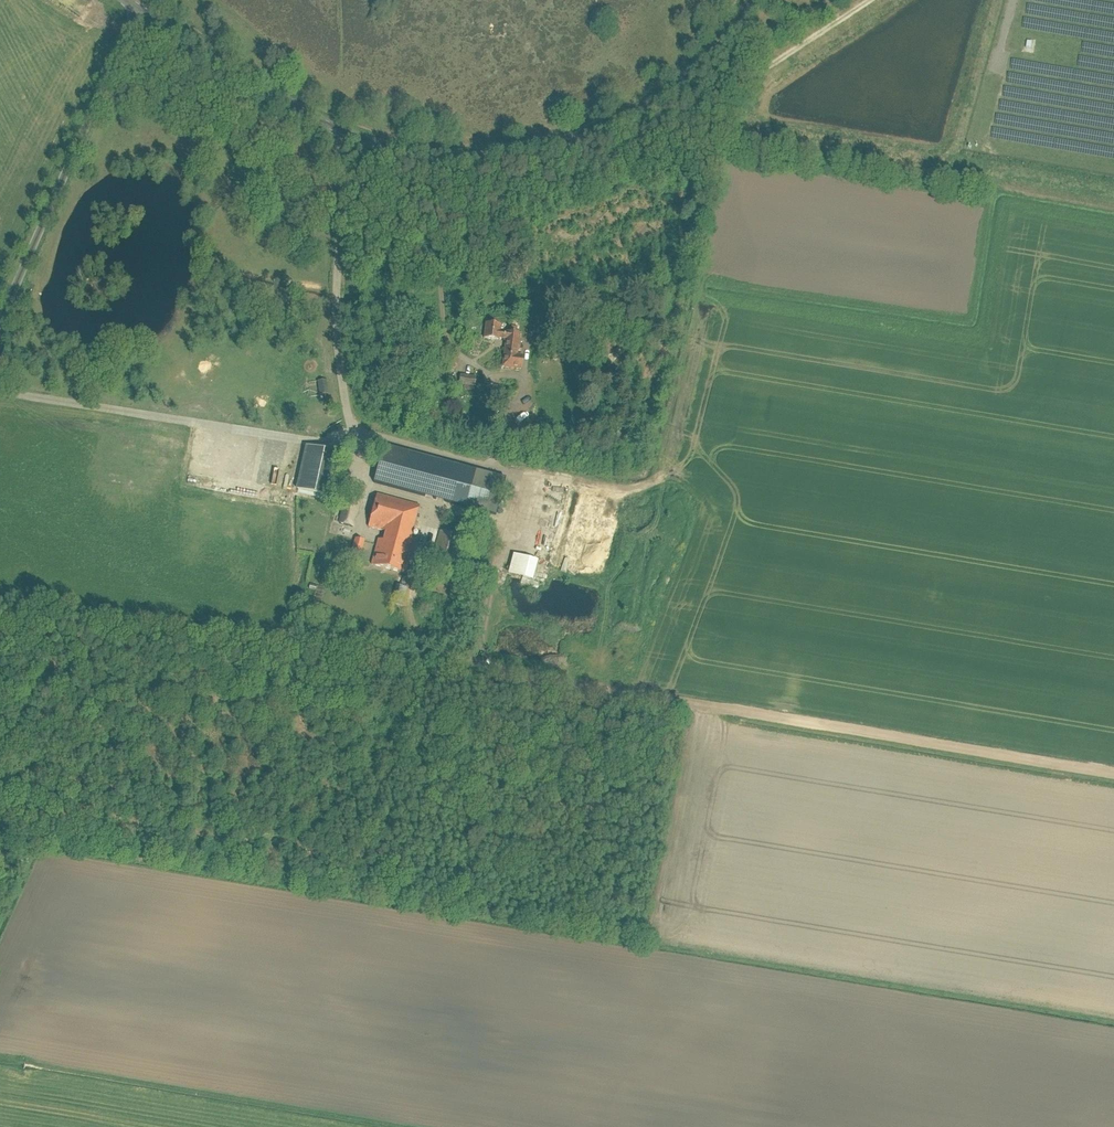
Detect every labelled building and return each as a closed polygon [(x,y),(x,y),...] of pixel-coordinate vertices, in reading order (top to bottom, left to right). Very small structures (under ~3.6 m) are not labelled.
[(512,327),(511,334),(500,332),(501,326),(486,324),(484,339),(498,342),(498,340),(508,342),(504,367),(520,369),(522,359),(516,358),(517,348),(519,348),(520,341),(518,341),(519,335),(516,335),(517,328),(512,327)] [(471,386),(475,386),(477,377),(461,375),(459,384),(465,385),(464,390),(470,391),(471,386)] [(318,381),(320,395),(329,394),(327,380),(318,381)] [(297,493),(330,500),(340,455),(307,448),(297,493)] [(383,448),(374,484),(495,515),(504,479),(383,448)] [(355,469),(361,484),(366,482),(359,467),(355,469)] [(415,540),(411,539),(419,507),(376,495),(368,528),(386,532),(383,542),(378,541),(371,566),(406,575),(415,540)] [(332,523),(354,528),(360,502),(339,496),(332,523)] [(562,536),(563,527),(555,526),(554,535),(562,536)] [(434,556),(456,561),(462,538),(440,533),(434,556)] [(550,537),(548,541),(557,546),(560,542),(550,537)] [(352,551),(361,553),(364,542),(355,539),(352,551)]
